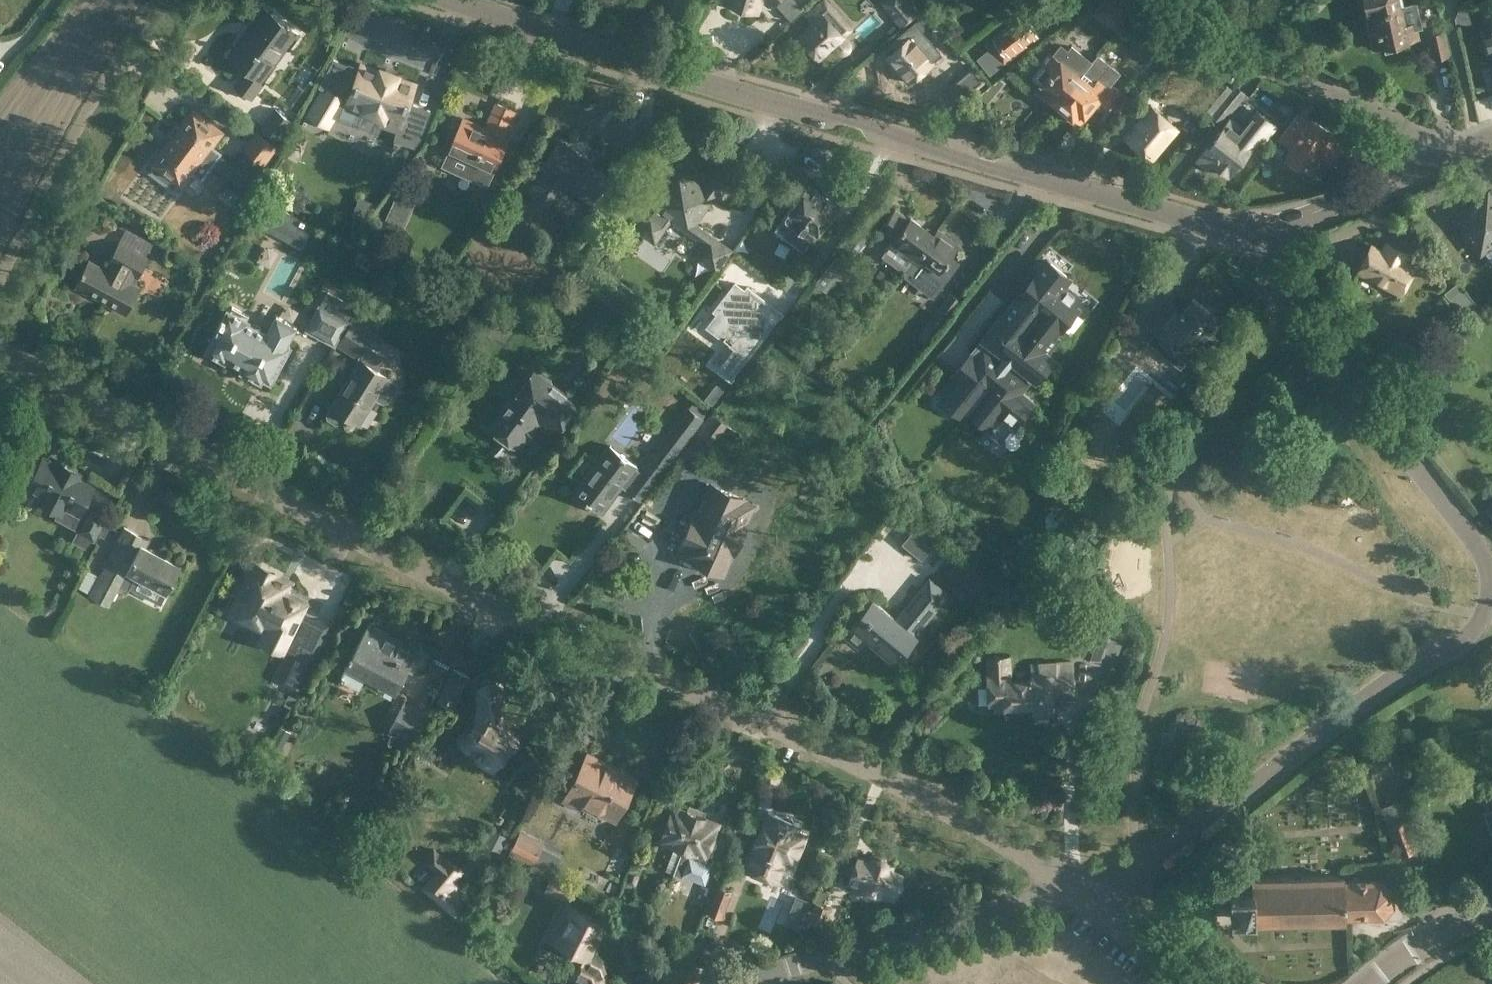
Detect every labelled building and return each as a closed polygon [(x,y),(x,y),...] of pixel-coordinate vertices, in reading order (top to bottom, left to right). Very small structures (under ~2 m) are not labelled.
[(722,2),(759,13),(761,5),(770,7),(772,3),(775,0),(723,0),(722,2)] [(786,14),(799,2),(797,0),(780,0),(776,4),(786,14)] [(815,6),(805,15),(812,22),(797,36),(817,58),(831,46),(835,51),(837,52),(841,53),(844,53),(846,51),(848,49),(849,46),(848,42),(847,40),(843,36),(853,28),(829,0),(821,0),(815,6)] [(883,6),(901,28),(905,25),(923,10),(915,0),(890,0),(883,6)] [(1035,8),(1029,0),(1021,7),(1027,15),(1035,8)] [(1104,21),(1117,3),(1113,0),(1100,0),(1092,11),(1104,21)] [(1400,5),(1399,0),(1358,0),(1360,9),(1365,8),(1366,14),(1400,5)] [(253,20),(227,56),(262,82),(287,49),(288,50),(301,33),(262,4),(251,19),(253,20)] [(1366,14),(1364,14),(1373,49),(1419,38),(1415,21),(1404,24),(1400,5),(1366,14)] [(923,10),(905,25),(913,34),(928,21),(932,18),(933,17),(926,8),(923,10)] [(1034,39),(1038,36),(1019,12),(992,35),(994,37),(993,38),(996,42),(990,47),(1003,64),(1027,45),(1025,43),(1033,37),(1034,39)] [(1448,55),(1442,30),(1425,34),(1431,59),(1448,55)] [(930,62),(909,36),(885,55),(907,82),(930,62)] [(1060,42),(1052,53),(1049,50),(1046,53),(1047,54),(1043,59),(1042,59),(1040,62),(1042,64),(1032,77),(1039,83),(1033,91),(1043,99),(1044,98),(1055,107),(1057,104),(1092,60),(1071,43),(1068,48),(1060,42)] [(1092,60),(1057,104),(1082,124),(1100,101),(1110,108),(1123,92),(1112,83),(1120,72),(1097,53),(1092,60)] [(343,100),(342,101),(401,123),(398,130),(420,138),(431,109),(409,101),(415,84),(361,63),(359,67),(333,57),(318,86),(322,88),(343,100)] [(982,80),(973,69),(955,83),(964,94),(982,80)] [(1232,88),(1221,78),(1198,107),(1209,116),(1210,115),(1232,88)] [(1235,84),(1232,88),(1210,115),(1221,124),(1244,95),(1245,92),(1235,84)] [(988,102),(996,92),(987,86),(980,95),(988,102)] [(328,125),(342,101),(343,100),(322,88),(308,114),(328,125)] [(1127,93),(1112,111),(1119,116),(1133,99),(1127,93)] [(510,136),(509,136),(506,134),(517,111),(495,101),(484,124),(463,115),(446,153),(493,174),(509,138),(510,136)] [(1305,115),(1314,104),(1308,101),(1299,112),(1305,115)] [(1122,134),(1151,160),(1179,127),(1150,102),(1122,134)] [(276,106),(260,127),(279,143),(295,122),(276,106)] [(150,164),(153,166),(149,171),(174,190),(178,185),(181,187),(192,173),(201,180),(221,152),(212,145),(223,131),(192,107),(180,123),(176,120),(166,134),(170,137),(150,164)] [(1308,118),(1305,115),(1299,112),(1277,139),(1291,147),(1284,158),(1312,174),(1322,157),(1329,161),(1343,138),(1308,117),(1308,118)] [(1262,142),(1276,125),(1262,115),(1249,132),(1229,117),(1196,160),(1206,168),(1210,163),(1226,176),(1253,143),(1257,138),(1262,142)] [(276,145),(257,130),(242,150),(261,164),(276,145)] [(541,167),(544,170),(529,191),(548,204),(563,182),(591,201),(609,176),(560,140),(541,167)] [(237,167),(255,181),(264,169),(247,155),(237,167)] [(678,172),(653,207),(644,220),(657,229),(666,216),(702,242),(693,255),(712,269),(727,249),(693,224),(715,194),(722,199),(733,183),(717,172),(704,190),(678,172)] [(839,205),(809,181),(781,217),(782,218),(774,228),(803,250),(811,240),(812,241),(839,205)] [(397,190),(387,213),(406,221),(416,198),(397,190)] [(1483,194),(1453,217),(1479,250),(1491,240),(1491,201),(1485,192),(1483,194)] [(376,202),(359,195),(351,217),(368,224),(376,202)] [(255,222),(269,230),(281,207),(267,199),(255,222)] [(905,272),(933,233),(910,216),(908,218),(895,209),(881,227),(894,237),(881,255),(905,272)] [(378,229),(383,217),(377,215),(372,227),(378,229)] [(933,233),(905,272),(903,275),(933,297),(960,261),(951,254),(958,244),(937,228),(933,233)] [(106,269),(87,259),(73,286),(124,313),(138,286),(130,282),(133,277),(136,278),(147,258),(116,242),(107,260),(110,262),(106,269)] [(1405,261),(1409,253),(1388,242),(1384,251),(1372,244),(1358,271),(1401,294),(1406,285),(1409,284),(1412,278),(1411,275),(1415,268),(1405,261)] [(853,266),(836,253),(814,282),(826,290),(836,277),(844,278),(853,266)] [(1024,374),(1035,383),(1057,357),(1050,351),(1061,338),(1057,335),(1060,331),(1081,305),(1078,303),(1083,297),(1067,284),(1073,276),(1047,255),(1001,312),(999,310),(978,337),(990,346),(989,348),(983,343),(975,353),(970,349),(949,375),(951,376),(939,391),(942,393),(937,399),(963,420),(968,414),(990,432),(989,433),(1001,443),(1013,428),(1008,424),(1009,423),(1014,427),(1035,401),(1023,391),(1031,382),(1023,375),(1024,374)] [(788,275),(780,285),(788,291),(796,281),(788,275)] [(1480,308),(1457,281),(1443,292),(1465,318),(1480,308)] [(744,289),(735,282),(714,309),(718,312),(708,325),(736,347),(719,368),(729,376),(781,312),(747,286),(744,289)] [(355,304),(327,289),(305,328),(335,344),(355,304)] [(928,343),(961,300),(950,291),(917,335),(928,343)] [(1150,330),(1153,333),(1146,340),(1180,368),(1187,360),(1188,361),(1203,343),(1207,347),(1215,337),(1209,331),(1219,319),(1192,297),(1181,311),(1172,304),(1150,330)] [(249,315),(232,306),(229,310),(225,308),(221,314),(224,316),(206,350),(210,352),(209,355),(218,360),(220,357),(225,360),(226,357),(243,366),(241,370),(246,372),(245,375),(254,380),(256,377),(261,380),(262,377),(271,381),(283,357),(286,359),(290,352),(287,350),(290,346),(287,344),(297,326),(276,315),(266,333),(260,330),(261,327),(252,322),(250,325),(247,323),(248,320),(246,319),(249,315)] [(359,359),(329,406),(330,406),(326,413),(327,418),(336,423),(341,422),(345,416),(359,425),(376,398),(383,402),(388,401),(397,387),(396,382),(390,378),(390,376),(378,369),(383,362),(381,353),(367,344),(375,331),(354,317),(336,344),(359,359)] [(591,387),(604,369),(597,364),(584,382),(591,387)] [(500,410),(500,414),(489,429),(516,448),(541,415),(548,420),(547,422),(558,430),(579,403),(567,395),(552,383),(551,378),(542,371),(537,372),(534,369),(533,370),(527,371),(521,380),(521,386),(511,400),(506,401),(500,410)] [(1138,438),(1172,398),(1152,380),(1117,420),(1138,438)] [(712,404),(718,396),(710,390),(704,398),(712,404)] [(871,404),(863,416),(870,421),(879,409),(871,404)] [(627,490),(641,501),(704,418),(687,405),(638,469),(641,471),(627,489),(627,490)] [(701,466),(721,439),(718,437),(728,424),(711,411),(681,452),(701,466)] [(600,513),(621,485),(627,489),(641,471),(638,469),(635,467),(637,464),(611,445),(574,494),(600,513)] [(79,512),(82,507),(94,483),(78,475),(80,472),(61,462),(59,465),(44,457),(42,460),(39,458),(34,466),(38,468),(29,486),(44,494),(41,499),(61,509),(63,504),(79,512)] [(676,555),(724,576),(733,555),(734,555),(750,521),(749,520),(756,503),(747,498),(747,497),(709,481),(701,498),(702,498),(699,505),(698,504),(696,509),(695,509),(677,550),(678,551),(676,555)] [(1108,503),(1097,494),(1088,506),(1098,514),(1108,503)] [(82,507),(79,512),(73,524),(82,529),(76,538),(88,545),(103,516),(91,509),(90,511),(82,507)] [(919,521),(902,543),(921,559),(939,537),(919,521)] [(123,525),(87,594),(109,605),(119,585),(128,590),(133,580),(163,596),(166,591),(167,592),(182,563),(146,545),(149,539),(123,525)] [(1080,543),(1088,549),(1096,538),(1089,532),(1080,543)] [(263,639),(281,647),(288,633),(292,635),(299,639),(291,655),(279,681),(297,690),(329,624),(311,615),(307,622),(301,619),(297,617),(300,610),(304,602),(284,593),(290,581),(274,574),(254,564),(230,613),(249,622),(251,618),(269,627),(263,639)] [(1033,576),(1011,602),(1019,608),(1041,582),(1033,576)] [(896,618),(872,599),(844,633),(859,645),(866,636),(895,659),(916,634),(914,633),(947,593),(930,578),(896,618)] [(345,667),(395,693),(407,670),(413,672),(423,653),(418,650),(419,648),(369,622),(345,667)] [(1102,660),(1110,635),(1084,626),(1076,651),(1102,660)] [(1072,660),(1030,662),(1030,676),(1012,677),(1011,655),(986,656),(986,672),(987,705),(993,704),(993,713),(1032,712),(1032,715),(1055,714),(1054,703),(1074,702),(1072,660)] [(469,675),(453,666),(436,700),(452,708),(469,675)] [(517,738),(516,736),(499,726),(500,688),(495,683),(485,682),(478,689),(476,721),(470,733),(467,733),(465,733),(464,734),(462,736),(461,737),(461,739),(461,741),(461,743),(462,745),(465,748),(468,749),(471,750),(473,749),(496,763),(507,746),(509,747),(511,747),(512,747),(514,746),(516,743),(517,742),(518,740),(517,738)] [(291,707),(296,696),(289,693),(284,703),(291,707)] [(404,700),(387,732),(391,734),(386,742),(405,751),(426,711),(404,700)] [(275,761),(290,732),(281,727),(265,756),(275,761)] [(639,776),(587,749),(561,800),(579,810),(581,806),(597,814),(598,812),(615,822),(639,776)] [(682,848),(695,813),(673,805),(666,822),(662,820),(657,833),(661,834),(660,839),(682,848)] [(745,867),(776,880),(785,861),(794,865),(808,832),(799,829),(801,823),(768,809),(745,867)] [(695,813),(682,848),(673,873),(682,876),(684,872),(704,880),(710,864),(703,861),(707,851),(711,853),(716,841),(711,839),(718,822),(695,813)] [(1388,825),(1399,855),(1418,847),(1406,818),(1388,825)] [(507,835),(491,827),(484,843),(500,851),(507,835)] [(544,842),(520,829),(508,852),(532,865),(544,842)] [(420,887),(455,916),(468,900),(457,891),(461,887),(460,886),(461,886),(460,885),(461,884),(457,880),(464,871),(446,856),(445,857),(434,847),(422,861),(434,871),(420,887)] [(833,853),(819,848),(813,862),(827,868),(833,853)] [(829,869),(840,873),(846,857),(835,853),(829,869)] [(902,877),(904,871),(893,867),(894,863),(889,861),(886,856),(880,853),(875,855),(869,853),(867,857),(857,853),(846,883),(858,887),(877,894),(880,895),(880,896),(892,900),(896,890),(899,889),(901,888),(902,886),(903,884),(903,883),(903,880),(903,878),(902,877)] [(646,866),(632,861),(626,878),(639,883),(646,866)] [(551,875),(545,888),(567,898),(573,885),(551,875)] [(1381,879),(1344,880),(1344,875),(1251,878),(1252,888),(1252,913),(1253,922),(1346,920),(1345,915),(1383,914),(1392,904),(1392,888),(1381,879)] [(717,884),(707,912),(722,918),(732,889),(717,884)] [(1252,888),(1229,888),(1230,913),(1252,913),(1252,888)] [(546,939),(573,952),(562,975),(579,983),(611,983),(604,961),(592,955),(596,945),(595,944),(598,937),(600,938),(608,921),(566,900),(546,939)] [(831,907),(814,900),(808,918),(825,925),(831,907)] [(671,947),(678,947),(680,940),(676,935),(669,936),(667,942),(671,947)]
